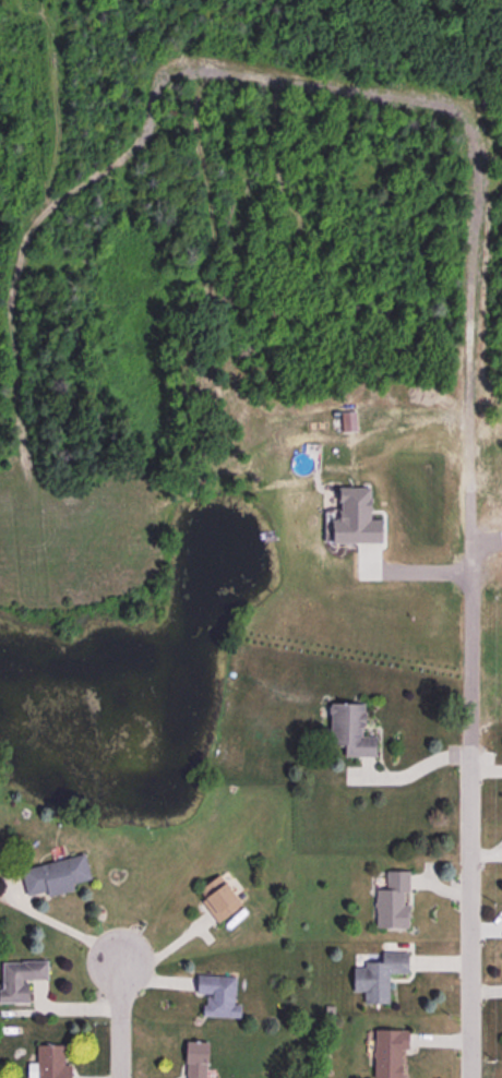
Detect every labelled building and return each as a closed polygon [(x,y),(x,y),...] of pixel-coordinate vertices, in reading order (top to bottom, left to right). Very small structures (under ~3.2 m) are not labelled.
[(381,543),(382,519),(371,519),(372,487),(340,486),(340,507),(332,507),(332,542),(381,543)] [(376,757),(377,735),(364,735),(365,702),(332,702),(331,745),(345,746),(345,756),(376,757)] [(50,895),(75,889),(74,883),(91,879),(85,854),(21,868),(27,895),(49,890),(50,895)] [(376,927),(408,927),(409,903),(404,903),(404,891),(410,891),(410,870),(386,870),(386,889),(377,889),(376,927)] [(241,906),(222,874),(197,888),(216,921),(241,906)] [(409,973),(409,952),(382,951),(382,961),(365,961),(365,966),(354,966),(354,991),(365,991),(365,1002),(390,1003),(390,973),(409,973)] [(48,960),(0,961),(1,1002),(29,1002),(29,979),(48,979),(48,960)] [(236,975),(198,974),(198,993),(205,993),(204,1016),(241,1017),(241,1004),(235,1004),(236,975)] [(375,1029),(374,1077),(403,1077),(404,1049),(409,1049),(409,1029),(375,1029)] [(208,1041),(187,1040),(186,1077),(207,1077),(208,1041)] [(37,1077),(72,1077),(72,1064),(64,1064),(64,1044),(37,1044),(37,1077)]
